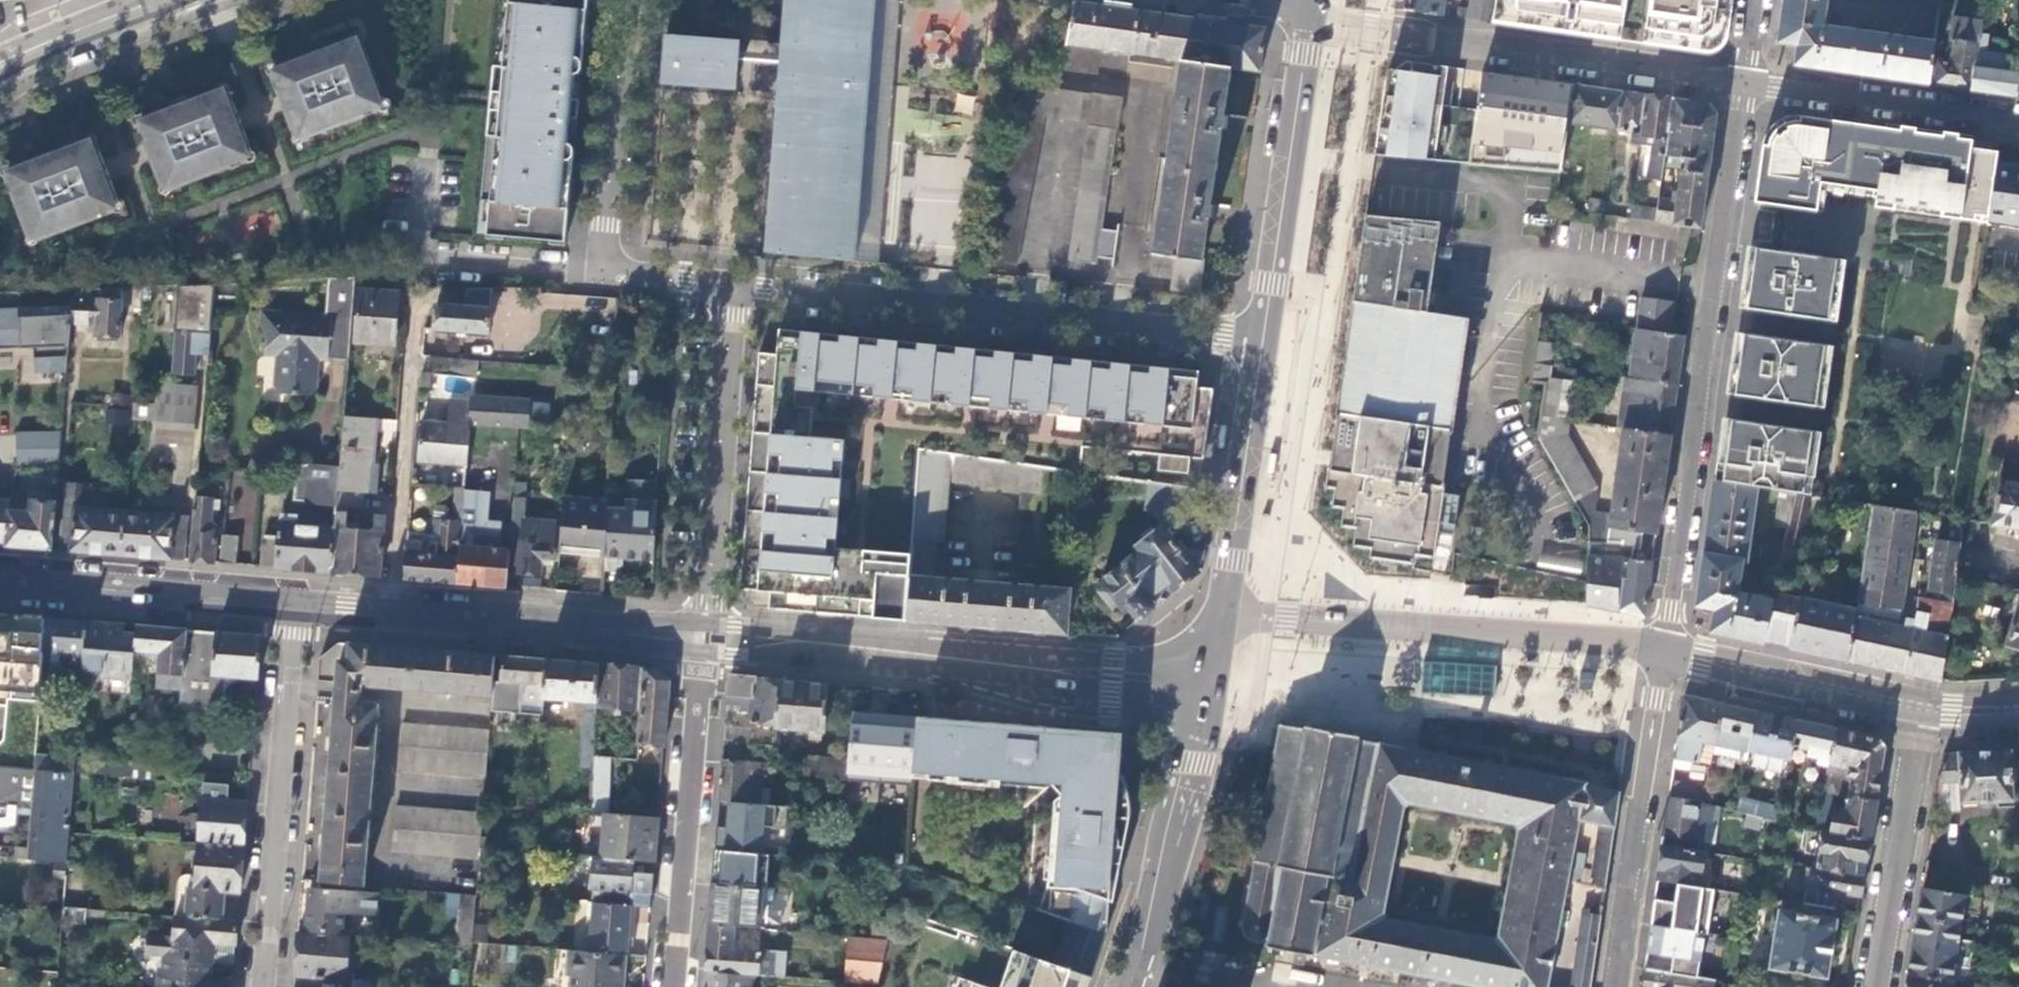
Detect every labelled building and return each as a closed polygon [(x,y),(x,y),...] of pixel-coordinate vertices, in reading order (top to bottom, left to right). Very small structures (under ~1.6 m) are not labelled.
[(566,243),(569,212),(556,211),(559,183),(572,183),(575,148),(566,147),(569,123),(577,124),(579,104),(571,104),(573,80),(581,80),(584,45),(568,45),(569,33),(573,33),(575,16),(587,17),(588,13),(589,0),(588,0),(506,0),(505,9),(511,9),(508,38),(502,37),(501,56),(506,57),(505,72),(498,141),(497,157),(491,157),(489,176),(494,176),(492,204),(483,204),(482,216),(483,236),(566,243)] [(759,254),(767,254),(839,262),(846,188),(853,188),(855,171),(848,170),(848,162),(856,163),(863,94),(856,93),(856,86),(864,86),(866,69),(858,68),(865,0),(786,0),(780,46),(788,47),(787,58),(786,68),(785,80),(777,79),(770,148),(778,149),(774,182),(768,182),(759,254)] [(839,262),(864,264),(891,0),(865,0),(858,68),(866,69),(864,86),(856,86),(856,93),(863,94),(856,163),(848,162),(848,170),(855,171),(853,188),(846,188),(839,262)] [(1395,9),(1443,16),(1445,0),(1396,0),(1395,9)] [(1468,19),(1492,22),(1496,0),(1470,0),(1468,19)] [(1492,22),(1621,41),(1627,0),(1496,0),(1492,22)] [(1636,44),(1710,53),(1729,38),(1734,0),(1642,0),(1636,44)] [(1776,42),(1796,45),(1793,64),(1927,82),(1930,58),(1933,41),(1821,25),(1825,0),(1782,0),(1776,42)] [(1229,69),(1258,73),(1264,29),(1223,23),(1223,18),(1211,16),(1211,21),(1123,9),(1124,4),(1112,2),(1111,8),(1074,3),(1065,46),(1179,62),(1152,254),(1176,258),(1201,262),(1208,218),(1213,219),(1214,207),(1209,206),(1221,128),(1225,129),(1227,117),(1222,116),(1229,69)] [(568,45),(584,45),(585,40),(587,17),(575,16),(573,33),(569,33),(568,45)] [(1932,83),(1971,89),(1979,32),(1981,21),(1952,16),(1948,40),(1953,40),(1952,50),(1947,49),(1945,60),(1936,59),(1932,83)] [(1971,89),(2015,95),(2018,71),(2007,69),(1999,68),(2000,63),(2008,64),(2010,54),(1984,50),(1987,33),(1979,32),(1971,89)] [(302,140),(379,110),(383,99),(361,40),(349,36),(313,51),(316,61),(307,63),(304,54),(276,65),(271,76),(285,112),(294,135),(302,140)] [(736,42),(665,36),(661,84),(730,91),(734,63),(735,52),(736,42)] [(316,61),(313,51),(304,54),(307,63),(316,61)] [(735,52),(734,63),(786,68),(787,58),(735,52)] [(1927,82),(1932,83),(1936,59),(1930,58),(1927,82)] [(1385,79),(1375,153),(1470,162),(1477,109),(1458,106),(1441,104),(1446,66),(1422,63),(1421,73),(1398,69),(1397,81),(1385,79)] [(1573,84),(1482,71),(1477,109),(1470,162),(1560,171),(1567,123),(1573,84)] [(498,141),(505,72),(498,72),(493,140),(498,141)] [(1616,130),(1621,91),(1573,84),(1567,123),(1616,130)] [(1093,95),(1056,89),(1055,93),(1026,86),(1023,96),(1018,95),(988,261),(1017,266),(1043,118),(1088,123),(1069,261),(1097,265),(1098,258),(1113,259),(1117,231),(1102,229),(1119,103),(1093,99),(1093,95)] [(176,114),(172,105),(144,115),(139,126),(153,163),(162,185),(170,190),(247,160),(251,150),(243,128),(229,92),(220,87),(180,102),(183,111),(176,114)] [(1641,133),(1646,94),(1621,91),(1616,130),(1632,132),(1641,133)] [(953,112),(973,115),(975,96),(956,93),(953,112)] [(1648,136),(1653,95),(1646,94),(1641,133),(1632,132),(1631,142),(1647,144),(1648,136)] [(1666,154),(1672,98),(1653,95),(1648,136),(1653,137),(1648,177),(1661,179),(1663,161),(1664,154),(1666,154)] [(1686,156),(1709,160),(1716,112),(1710,103),(1672,98),(1666,154),(1664,154),(1663,161),(1670,162),(1668,155),(1686,158),(1686,156)] [(180,102),(172,105),(176,114),(183,111),(180,102)] [(1970,149),(1971,139),(1799,116),(1793,117),(1787,118),(1781,121),(1779,122),(1775,125),(1770,129),(1768,133),(1766,137),(1763,144),(1754,200),(1761,201),(1764,186),(1820,195),(1822,184),(1878,191),(1876,205),(1961,217),(1970,149)] [(1632,132),(1616,130),(1614,139),(1631,142),(1632,132)] [(1653,137),(1648,136),(1647,144),(1642,176),(1648,177),(1653,137)] [(87,138),(48,153),(52,162),(43,164),(39,156),(10,167),(7,176),(30,236),(38,240),(113,212),(119,201),(111,178),(97,143),(87,138)] [(1970,149),(1961,217),(1986,221),(1994,161),(1995,154),(1970,149)] [(48,153),(39,156),(43,164),(52,162),(48,153)] [(1671,224),(1699,228),(1709,160),(1686,156),(1686,158),(1684,168),(1680,167),(1675,200),(1671,224)] [(1994,161),(1986,221),(2018,226),(2018,165),(1994,161)] [(556,211),(569,212),(572,183),(559,183),(556,211)] [(1817,209),(1820,195),(1764,186),(1761,201),(1766,202),(1817,209)] [(1675,200),(1658,197),(1657,208),(1655,222),(1671,224),(1675,200)] [(1604,214),(1606,200),(1589,198),(1587,212),(1604,214)] [(1657,208),(1630,204),(1628,218),(1655,222),(1657,208)] [(1438,220),(1366,214),(1338,414),(1338,420),(1331,468),(1330,468),(1337,493),(1345,513),(1343,530),(1357,532),(1354,548),(1371,551),(1370,560),(1413,568),(1415,557),(1433,560),(1444,488),(1443,488),(1469,318),(1426,313),(1438,220)] [(1843,258),(1757,246),(1748,311),(1834,323),(1843,258)] [(1198,296),(1203,262),(1201,262),(1176,258),(1171,293),(1198,296)] [(356,288),(356,278),(329,280),(326,315),(265,311),(264,328),(268,335),(267,353),(280,355),(277,387),(281,391),(312,394),(312,392),(316,392),(319,359),(350,362),(356,288)] [(213,303),(215,284),(200,285),(199,301),(213,303)] [(125,288),(124,298),(143,297),(144,287),(125,288)] [(73,306),(71,323),(98,325),(97,337),(121,339),(124,298),(125,288),(90,289),(89,300),(74,299),(73,306)] [(470,289),(438,289),(437,305),(470,308),(470,289)] [(356,343),(396,345),(400,293),(361,290),(356,343)] [(68,373),(71,323),(73,306),(20,308),(19,292),(0,293),(0,350),(35,349),(36,373),(68,373)] [(1635,327),(1667,332),(1671,300),(1639,296),(1635,327)] [(615,327),(617,299),(607,298),(605,326),(615,327)] [(644,301),(619,299),(618,314),(643,316),(644,301)] [(209,356),(213,303),(199,301),(195,333),(175,331),(171,374),(194,377),(195,362),(196,355),(209,356)] [(491,309),(470,308),(437,305),(434,331),(489,334),(491,309)] [(1591,335),(1602,337),(1603,325),(1593,324),(1591,335)] [(1628,377),(1677,384),(1684,334),(1667,332),(1635,327),(1628,377)] [(777,355),(759,353),(752,443),(769,444),(767,472),(750,470),(740,588),(771,591),(769,608),(906,620),(919,449),(1048,468),(1073,472),(1078,439),(1158,452),(1155,468),(1185,473),(1188,457),(1201,459),(1212,390),(1196,387),(1198,371),(779,329),(777,355)] [(1735,395),(1821,407),(1830,348),(1744,335),(1735,395)] [(1553,351),(1535,348),(1533,363),(1548,365),(1551,365),(1553,351)] [(195,362),(208,363),(209,356),(196,355),(195,362)] [(460,359),(430,357),(428,373),(458,375),(460,359)] [(477,377),(478,360),(460,359),(458,375),(477,377)] [(1548,365),(1533,363),(1531,377),(1546,380),(1548,365)] [(1548,365),(1546,380),(1541,414),(1569,418),(1575,369),(1551,365),(1548,365)] [(1622,426),(1670,433),(1677,384),(1628,377),(1624,376),(1618,425),(1622,426)] [(159,421),(175,423),(178,386),(161,384),(159,421)] [(197,425),(200,388),(178,386),(175,423),(197,425)] [(134,407),(136,390),(128,390),(127,406),(134,407)] [(471,425),(529,428),(531,401),(472,397),(472,402),(450,400),(448,423),(471,425)] [(133,422),(134,407),(127,406),(125,421),(133,422)] [(1641,529),(1656,531),(1670,433),(1622,426),(1610,512),(1593,510),(1597,487),(1567,432),(1569,418),(1541,414),(1538,438),(1588,524),(1588,539),(1606,541),(1608,525),(1641,529)] [(377,494),(379,466),(372,465),(377,419),(344,417),(339,468),(337,486),(339,487),(339,491),(363,493),(377,494)] [(1796,491),(1809,494),(1810,488),(1818,432),(1732,418),(1723,480),(1756,485),(1780,488),(1796,491)] [(448,423),(422,421),(419,462),(467,466),(468,462),(466,462),(467,449),(469,449),(469,443),(468,443),(469,428),(471,428),(471,425),(448,423)] [(58,465),(61,432),(17,434),(19,466),(58,465)] [(608,442),(609,434),(593,433),(592,441),(608,442)] [(769,444),(752,443),(750,470),(767,472),(769,444)] [(919,449),(906,620),(1066,633),(1070,590),(1048,588),(1040,581),(1034,586),(959,580),(952,574),(947,579),(933,578),(937,542),(945,543),(950,481),(1022,492),(1017,562),(1053,563),(1044,551),(1048,468),(919,449)] [(473,484),(490,486),(492,460),(476,458),(473,484)] [(339,468),(298,464),(296,500),(337,504),(338,493),(339,491),(339,487),(337,486),(339,468)] [(1723,480),(1714,479),(1700,580),(1736,586),(1741,560),(1744,561),(1756,485),(1723,480)] [(622,557),(654,559),(658,482),(626,480),(625,508),(607,508),(604,550),(604,555),(622,557)] [(526,482),(515,481),(514,497),(525,498),(526,482)] [(1998,481),(1991,522),(2018,526),(2018,484),(1998,481)] [(65,482),(60,550),(122,555),(125,511),(75,507),(77,483),(65,482)] [(227,515),(251,520),(258,488),(235,482),(227,515)] [(434,534),(409,532),(405,579),(457,582),(465,490),(465,488),(458,487),(455,520),(447,520),(449,506),(436,504),(434,534)] [(1788,527),(1796,491),(1780,488),(1773,525),(1788,527)] [(465,490),(457,582),(507,587),(508,571),(510,549),(476,547),(477,531),(478,520),(486,521),(489,492),(465,490)] [(336,527),(332,573),(380,577),(384,517),(374,516),(373,530),(347,528),(349,508),(362,509),(363,495),(338,493),(337,504),(336,527)] [(197,497),(192,561),(215,563),(218,530),(212,522),(213,510),(214,499),(197,497)] [(510,549),(508,571),(540,574),(541,559),(551,559),(553,521),(524,519),(525,498),(514,497),(510,549)] [(12,499),(12,502),(0,501),(0,545),(51,549),(56,502),(12,499)] [(565,499),(561,546),(604,550),(607,508),(607,502),(565,499)] [(1911,540),(1916,510),(1872,503),(1867,533),(1911,540)] [(282,509),(280,524),(298,525),(300,510),(282,509)] [(125,511),(122,555),(171,560),(175,515),(125,511)] [(175,515),(171,560),(185,561),(189,517),(175,515)] [(478,520),(477,531),(500,533),(501,522),(486,521),(478,520)] [(1953,591),(1963,523),(1951,521),(1948,536),(1939,534),(1938,539),(1935,539),(1928,588),(1953,591)] [(264,539),(262,567),(332,573),(336,527),(298,525),(280,524),(279,540),(264,539)] [(1619,556),(1618,609),(1645,615),(1652,558),(1631,557),(1632,545),(1639,545),(1641,529),(1608,525),(1606,541),(1613,541),(1619,542),(1619,547),(1619,556)] [(1129,603),(1140,617),(1201,570),(1204,552),(1191,551),(1182,557),(1159,528),(1137,546),(1140,550),(1099,583),(1104,588),(1100,591),(1113,607),(1117,605),(1121,610),(1123,608),(1129,603)] [(1911,540),(1867,533),(1858,587),(1904,594),(1911,540)] [(224,534),(221,564),(238,565),(241,535),(224,534)] [(1606,541),(1588,539),(1587,554),(1613,555),(1613,547),(1613,541),(1606,541)] [(1586,583),(1586,602),(1618,609),(1619,556),(1613,555),(1587,554),(1586,583)] [(604,555),(603,569),(621,571),(622,557),(604,555)] [(519,580),(518,587),(541,589),(542,581),(519,580)] [(1736,586),(1700,580),(1696,605),(1714,608),(1709,629),(1763,641),(1772,600),(1740,592),(1736,586)] [(1848,658),(1940,679),(1953,601),(1952,601),(1926,596),(1918,595),(1915,610),(1917,610),(1914,627),(1899,624),(1904,594),(1858,587),(1856,608),(1848,658)] [(1952,601),(1953,591),(1928,588),(1926,596),(1952,601)] [(1787,645),(1848,658),(1856,608),(1798,596),(1787,645)] [(2006,641),(2018,645),(2018,600),(2006,641)] [(1123,608),(1135,622),(1140,617),(1129,603),(1123,608)] [(1708,633),(1710,612),(1695,610),(1693,632),(1708,633)] [(41,695),(42,673),(46,620),(0,616),(0,691),(41,695)] [(66,621),(46,620),(42,673),(64,675),(64,669),(82,670),(85,623),(66,621)] [(105,624),(85,623),(82,670),(82,671),(83,671),(83,676),(88,676),(88,671),(103,672),(103,677),(131,679),(132,672),(133,652),(134,642),(128,634),(123,633),(123,626),(105,624)] [(135,627),(134,642),(133,652),(160,654),(158,674),(157,689),(181,690),(185,631),(158,629),(135,627)] [(258,669),(260,637),(235,635),(196,632),(185,631),(181,690),(179,706),(221,710),(224,677),(257,680),(258,669)] [(456,693),(491,696),(493,682),(495,656),(340,644),(320,659),(318,681),(337,683),(333,738),(328,738),(327,749),(332,750),(325,834),(320,834),(319,845),(324,846),(321,882),(350,884),(350,885),(363,886),(378,706),(359,704),(361,685),(443,692),(449,699),(456,693)] [(160,654),(133,652),(132,672),(158,674),(160,654)] [(501,682),(493,682),(491,696),(490,712),(542,716),(543,698),(546,661),(503,657),(501,682)] [(1494,662),(1422,659),(1421,668),(1421,684),(1420,693),(1492,698),(1494,662)] [(598,665),(546,661),(543,698),(596,702),(598,665)] [(644,669),(598,665),(596,702),(595,709),(640,712),(644,669)] [(657,670),(644,669),(640,712),(637,745),(662,747),(668,681),(657,670)] [(1591,674),(1580,674),(1580,681),(1579,686),(1591,687),(1591,674)] [(752,698),(754,678),(729,676),(727,696),(752,698)] [(776,729),(780,680),(754,678),(752,698),(727,696),(727,705),(740,706),(740,711),(750,711),(749,724),(774,726),(774,729),(776,729)] [(823,733),(827,684),(780,680),(776,729),(793,730),(793,736),(804,737),(805,731),(823,733)] [(854,686),(841,686),(839,712),(852,714),(852,712),(854,686)] [(1711,755),(1723,705),(1682,696),(1673,758),(1709,767),(1711,755)] [(1747,752),(1756,712),(1723,705),(1711,755),(1745,762),(1747,752)] [(593,757),(595,713),(583,712),(580,767),(592,768),(593,757)] [(846,781),(879,784),(885,715),(852,712),(852,714),(847,759),(846,779),(846,781)] [(1791,745),(1796,720),(1756,712),(1747,752),(1788,760),(1791,745)] [(911,786),(912,778),(917,718),(885,715),(879,784),(911,786)] [(1042,727),(917,718),(912,778),(1046,787),(1094,744),(1072,732),(1042,727)] [(1828,760),(1834,728),(1796,720),(1791,745),(1809,749),(1807,755),(1828,760)] [(399,770),(484,777),(488,731),(403,724),(399,770)] [(1267,947),(1309,955),(1324,876),(1347,879),(1374,743),(1355,740),(1357,734),(1351,733),(1350,736),(1310,728),(1310,725),(1305,724),(1304,730),(1277,725),(1276,728),(1278,729),(1274,751),(1272,751),(1271,756),(1273,756),(1272,760),(1269,778),(1266,777),(1266,781),(1268,781),(1264,804),(1261,804),(1261,806),(1260,808),(1263,809),(1259,831),(1256,831),(1255,834),(1258,835),(1253,860),(1251,860),(1250,863),(1253,863),(1248,886),(1246,886),(1245,889),(1248,889),(1244,910),(1241,910),(1240,914),(1243,914),(1241,923),(1241,928),(1242,933),(1245,937),(1248,940),(1253,942),(1257,942),(1262,941),(1266,939),(1269,936),(1267,947)] [(750,728),(725,726),(724,741),(749,743),(750,728)] [(1847,796),(1874,801),(1883,746),(1878,738),(1834,728),(1828,760),(1821,791),(1847,796)] [(838,743),(806,741),(805,757),(837,759),(838,743)] [(1374,743),(1347,879),(1324,876),(1309,955),(1475,986),(1546,986),(1578,822),(1599,826),(1613,828),(1618,792),(1584,786),(1584,783),(1416,751),(1374,743)] [(1942,753),(1937,783),(1955,782),(1958,804),(2010,801),(2009,751),(1942,753)] [(75,758),(36,755),(35,771),(74,774),(75,759),(75,758)] [(607,812),(612,757),(594,755),(589,810),(607,812)] [(796,756),(787,755),(786,763),(795,764),(796,756)] [(1114,816),(1127,816),(1129,806),(1128,799),(1127,794),(1125,786),(1123,780),(1121,775),(1116,766),(1113,762),(1109,757),(1107,756),(1053,802),(1053,804),(1054,808),(1054,813),(1054,818),(1055,826),(1055,851),(1054,860),(1052,869),(1051,878),(1050,887),(1048,894),(1045,902),(1043,907),(1041,912),(1067,920),(1104,933),(1109,883),(1103,884),(1101,862),(1114,861),(1116,840),(1117,837),(1117,834),(1117,831),(1115,827),(1113,825),(1114,820),(1114,816)] [(846,779),(847,759),(837,759),(805,757),(804,776),(846,779)] [(103,762),(75,759),(74,774),(124,778),(125,767),(103,765),(103,762)] [(767,764),(722,761),(718,801),(759,804),(760,795),(761,779),(766,780),(767,764)] [(125,767),(124,778),(158,781),(159,770),(125,767)] [(7,817),(7,809),(35,811),(31,861),(67,864),(74,774),(35,771),(0,768),(0,819),(7,817)] [(1704,788),(1670,781),(1668,796),(1701,804),(1704,788)] [(227,801),(228,786),(203,784),(202,799),(227,801)] [(770,796),(760,795),(759,804),(769,805),(770,796)] [(1701,804),(1668,796),(1662,836),(1702,845),(1706,825),(1719,827),(1722,809),(1701,804)] [(1828,833),(1868,840),(1874,801),(1847,796),(1844,813),(1832,810),(1828,833)] [(243,846),(247,802),(227,801),(202,799),(199,843),(243,846)] [(1778,808),(1737,799),(1734,812),(1748,815),(1766,819),(1775,821),(1778,808)] [(760,854),(762,827),(786,829),(788,807),(769,805),(759,804),(718,801),(714,850),(760,854)] [(478,848),(482,813),(396,806),(393,852),(477,859),(478,848)] [(652,863),(656,818),(607,814),(605,814),(605,816),(603,816),(599,859),(612,860),(652,863)] [(1766,819),(1748,815),(1747,827),(1764,831),(1766,819)] [(1706,825),(1702,845),(1715,848),(1719,827),(1706,825)] [(1604,889),(1613,828),(1599,826),(1591,887),(1604,889)] [(1854,860),(1865,861),(1868,840),(1828,833),(1821,831),(1815,868),(1852,874),(1854,860)] [(239,893),(243,846),(199,843),(196,876),(189,875),(185,918),(222,920),(225,891),(239,893)] [(1703,851),(1661,844),(1656,880),(1677,884),(1697,887),(1703,851)] [(490,849),(478,848),(477,859),(476,873),(474,893),(487,895),(490,849)] [(760,854),(714,850),(712,883),(767,889),(770,855),(760,854)] [(599,859),(597,859),(593,903),(594,903),(608,904),(612,860),(599,859)] [(650,896),(652,863),(612,860),(608,904),(630,906),(633,906),(634,895),(650,896)] [(1854,860),(1852,874),(1863,876),(1865,861),(1854,860)] [(908,882),(913,867),(904,867),(903,882),(908,882)] [(1837,894),(1859,897),(1863,876),(1852,874),(1815,868),(1806,867),(1803,886),(1807,887),(1819,889),(1819,891),(1837,894)] [(1924,872),(1921,887),(1950,892),(1953,878),(1924,872)] [(80,879),(66,878),(63,908),(78,909),(80,879)] [(772,907),(774,889),(767,889),(712,883),(708,924),(739,927),(764,930),(766,907),(772,907)] [(1712,890),(1677,884),(1674,902),(1653,899),(1649,925),(1705,933),(1712,890)] [(1819,889),(1807,887),(1804,905),(1835,910),(1837,894),(1819,891),(1819,889)] [(1921,887),(1916,918),(1958,925),(1961,910),(1977,912),(1979,897),(1950,892),(1921,887)] [(305,930),(341,933),(342,914),(376,916),(377,895),(309,889),(305,930)] [(487,895),(474,893),(474,895),(473,909),(486,909),(487,895)] [(473,909),(474,895),(459,894),(455,944),(470,945),(470,943),(473,909)] [(649,907),(650,896),(634,895),(633,906),(649,907)] [(590,952),(625,956),(630,906),(608,904),(594,903),(590,952)] [(1768,968),(1825,977),(1835,920),(1777,910),(1768,968)] [(1581,914),(1571,986),(1590,986),(1600,917),(1581,914)] [(237,921),(222,920),(185,918),(175,917),(173,936),(151,934),(150,958),(159,967),(164,968),(162,986),(232,986),(232,982),(210,980),(211,964),(212,944),(235,946),(237,921)] [(1916,918),(1912,945),(1971,955),(1973,942),(1956,939),(1958,925),(1916,918)] [(1052,962),(1090,974),(1104,933),(1067,920),(1052,962)] [(745,950),(746,942),(737,941),(739,927),(708,924),(704,970),(752,974),(772,976),(774,952),(745,950)] [(296,931),(293,977),(344,980),(348,935),(296,931)] [(870,939),(884,940),(885,932),(871,931),(870,939)] [(882,960),(887,940),(884,940),(870,939),(849,937),(844,982),(876,985),(876,983),(879,973),(882,960)] [(233,966),(235,946),(212,944),(211,964),(233,966)] [(1912,945),(1908,971),(1950,978),(1952,966),(1968,968),(1971,955),(1912,945)] [(625,956),(590,952),(569,951),(567,974),(575,974),(574,986),(618,986),(620,974),(624,975),(625,956)] [(1675,956),(1646,951),(1643,970),(1672,975),(1675,956)] [(1087,985),(1011,958),(1001,986),(1086,986),(1087,985)] [(887,975),(890,962),(882,960),(879,973),(887,975)] [(752,974),(704,970),(703,986),(751,986),(752,974)] [(1643,970),(1641,986),(1713,986),(1714,982),(1672,975),(1643,970)] [(1905,986),(1952,986),(1953,979),(1950,978),(1908,971),(1905,986)] [(959,978),(956,986),(983,986),(959,978)]
